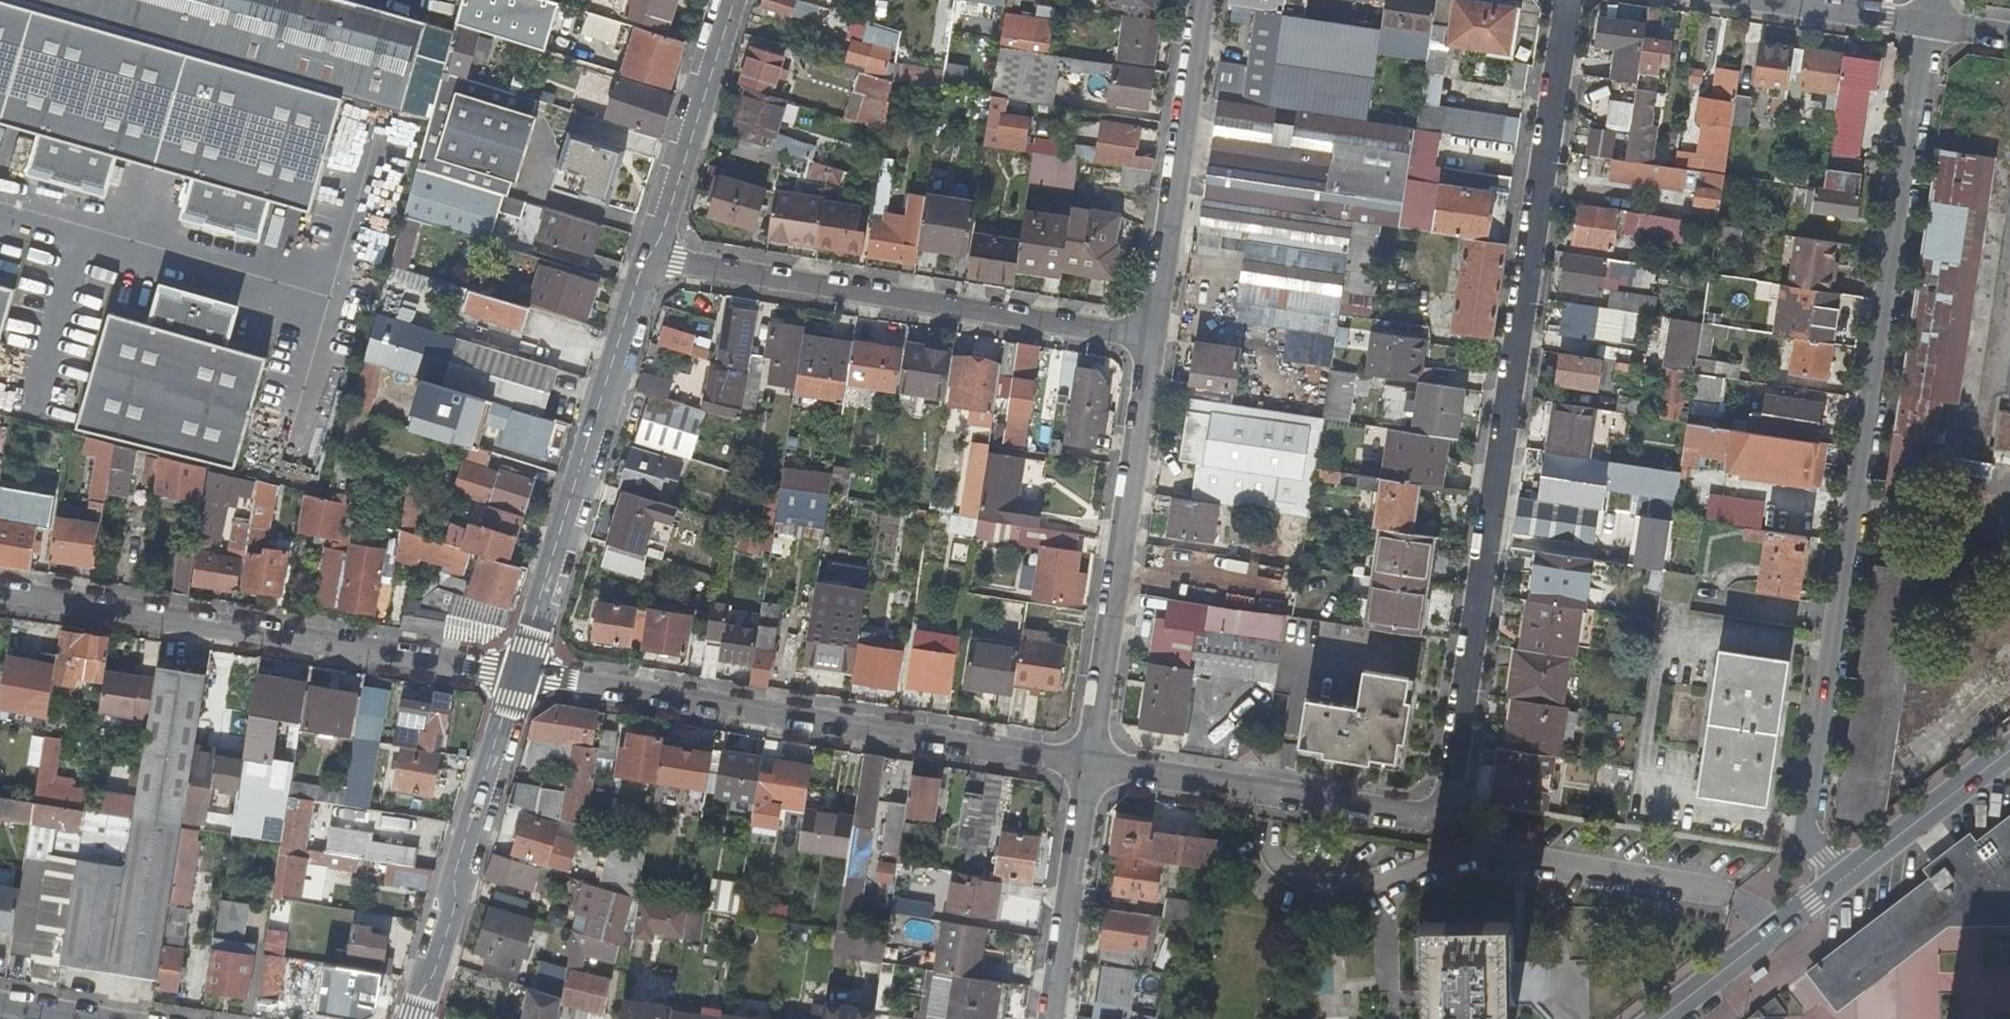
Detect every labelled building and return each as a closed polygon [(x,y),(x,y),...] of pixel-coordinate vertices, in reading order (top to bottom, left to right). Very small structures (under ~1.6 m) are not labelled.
[(41,136),(31,170),(52,176),(51,180),(83,189),(85,185),(106,191),(116,157),(194,179),(185,213),(206,219),(205,224),(237,233),(238,229),(260,235),(269,200),(310,212),(342,99),(0,0),(0,124),(41,136)] [(327,92),(401,113),(427,22),(349,0),(8,0),(327,92)] [(561,2),(553,0),(463,0),(456,23),(546,51),(561,2)] [(673,11),(638,0),(631,0),(625,17),(667,30),(673,11)] [(676,0),(638,0),(673,11),(676,0)] [(806,1),(802,0),(765,0),(763,7),(800,19),(806,1)] [(806,1),(821,6),(839,11),(841,0),(802,0),(806,1)] [(1252,41),(1248,66),(1219,61),(1213,98),(1219,98),(1269,106),(1284,0),(1228,0),(1227,9),(1239,11),(1246,12),(1246,7),(1258,8),(1256,16),(1252,41)] [(1269,106),(1318,113),(1332,21),(1304,17),(1307,0),(1284,0),(1269,106)] [(1382,25),(1397,27),(1395,36),(1429,42),(1436,0),(1386,0),(1382,25)] [(1480,48),(1487,2),(1473,0),(1436,0),(1429,42),(1425,72),(1443,75),(1448,43),(1480,48)] [(815,24),(821,6),(806,1),(800,19),(815,24)] [(1516,6),(1487,2),(1480,48),(1508,53),(1516,6)] [(1013,15),(1014,5),(1006,4),(1004,14),(1013,15)] [(1642,74),(1638,73),(1636,83),(1636,88),(1639,88),(1636,107),(1633,107),(1629,130),(1625,158),(1651,162),(1657,122),(1653,121),(1653,120),(1648,119),(1652,91),(1656,91),(1664,41),(1658,40),(1663,8),(1648,6),(1645,25),(1643,38),(1648,39),(1642,74)] [(1239,11),(1227,9),(1222,38),(1235,40),(1239,11)] [(1143,18),(1143,15),(1125,12),(1118,58),(1153,64),(1160,21),(1143,18)] [(589,13),(582,36),(615,46),(622,23),(589,13)] [(1053,22),(1013,15),(1004,14),(999,45),(1048,52),(1053,22)] [(1237,39),(1252,41),(1256,16),(1241,14),(1237,39)] [(862,42),(868,20),(859,17),(853,39),(862,42)] [(1617,46),(1612,79),(1636,83),(1638,73),(1643,38),(1645,25),(1601,18),(1597,42),(1617,46)] [(894,42),(898,43),(900,30),(872,22),(868,20),(862,42),(853,39),(847,59),(884,69),(883,77),(892,80),(895,63),(889,62),(894,42)] [(1381,28),(1332,21),(1318,113),(1367,121),(1381,28)] [(638,26),(623,74),(670,88),(685,40),(638,26)] [(468,75),(479,35),(461,30),(450,70),(468,75)] [(931,69),(944,71),(950,34),(936,32),(931,69)] [(1648,39),(1643,38),(1638,73),(1642,74),(1648,39)] [(1778,92),(1787,94),(1788,85),(1794,48),(1760,43),(1754,81),(1766,82),(1766,84),(1779,86),(1778,92)] [(1131,86),(1128,104),(1147,106),(1153,69),(1048,52),(999,45),(992,95),(1005,97),(1006,97),(1051,104),(1057,67),(1104,74),(1105,68),(1115,70),(1113,83),(1131,86)] [(752,46),(740,84),(772,94),(784,56),(752,46)] [(1844,55),(1794,48),(1788,85),(1812,89),(1811,97),(1823,99),(1822,105),(1836,107),(1843,56),(1844,55)] [(1878,62),(1843,56),(1836,107),(1826,172),(1823,189),(1859,194),(1862,174),(1858,173),(1860,158),(1855,157),(1866,88),(1873,90),(1878,62)] [(884,69),(847,59),(845,66),(859,70),(883,77),(884,69)] [(1524,90),(1528,63),(1515,61),(1511,88),(1524,90)] [(944,71),(931,69),(902,64),(895,63),(892,80),(942,87),(944,71)] [(598,72),(581,67),(577,80),(594,85),(598,72)] [(859,70),(852,92),(864,95),(860,117),(846,113),(845,118),(885,130),(892,80),(883,77),(859,70)] [(532,113),(536,99),(443,71),(436,96),(429,121),(417,168),(507,195),(512,179),(517,181),(537,115),(532,113)] [(1439,105),(1443,75),(1425,72),(1421,102),(1439,105)] [(1729,125),(1731,126),(1732,124),(1736,95),(1739,77),(1719,74),(1715,101),(1700,99),(1697,120),(1713,123),(1708,157),(1677,153),(1674,166),(1679,167),(1701,170),(1724,174),(1727,156),(1724,155),(1729,125)] [(641,126),(639,131),(660,138),(673,97),(617,79),(606,115),(641,126)] [(1131,86),(1113,83),(1110,101),(1128,104),(1131,86)] [(570,87),(564,108),(577,112),(584,91),(570,87)] [(782,134),(792,102),(748,89),(734,137),(736,137),(761,145),(780,151),(783,152),(816,162),(821,146),(782,134)] [(864,95),(852,92),(846,113),(860,117),(864,95)] [(992,95),(984,144),(1025,149),(1030,116),(1003,112),(1005,97),(992,95)] [(1751,97),(1736,95),(1732,124),(1746,126),(1751,97)] [(1219,98),(1203,197),(1353,220),(1379,224),(1398,227),(1414,128),(1367,121),(1318,113),(1269,106),(1219,98)] [(1771,115),(1783,117),(1786,100),(1774,98),(1771,115)] [(1799,102),(1786,100),(1783,117),(1796,119),(1799,102)] [(1608,127),(1629,130),(1633,107),(1633,104),(1612,101),(1608,127)] [(1470,110),(1439,105),(1421,102),(1417,128),(1441,132),(1466,136),(1470,110)] [(1520,118),(1470,110),(1466,136),(1516,143),(1520,118)] [(1103,121),(1096,160),(1125,164),(1152,168),(1154,156),(1134,153),(1139,127),(1103,121)] [(1511,177),(1442,167),(1440,182),(1433,182),(1436,166),(1441,132),(1417,128),(1414,128),(1398,227),(1465,237),(1500,242),(1511,177)] [(626,147),(569,129),(551,187),(608,205),(626,147)] [(757,158),(761,145),(736,137),(731,153),(756,161),(757,158)] [(757,158),(778,165),(780,151),(761,145),(757,158)] [(1970,209),(1979,157),(1937,150),(1885,486),(1910,490),(1919,434),(1935,437),(1941,398),(1956,401),(1985,212),(1970,209)] [(1029,185),(1074,191),(1079,157),(1034,151),(1029,185)] [(780,161),(827,175),(829,166),(816,162),(783,152),(780,161)] [(1994,159),(1979,157),(1970,209),(1985,212),(1994,159)] [(866,255),(916,262),(918,244),(924,207),(910,204),(906,225),(898,224),(899,214),(888,212),(896,160),(881,158),(877,181),(866,255)] [(712,191),(717,174),(720,166),(710,164),(703,188),(709,190),(712,191)] [(1122,185),(1149,189),(1152,168),(1125,164),(1122,185)] [(1442,167),(1436,166),(1433,182),(1440,182),(1442,167)] [(1698,187),(1701,170),(1679,167),(1676,184),(1698,187)] [(520,217),(525,200),(507,195),(417,168),(404,216),(421,221),(489,242),(498,211),(520,217)] [(1802,174),(1775,170),(1773,181),(1794,184),(1823,189),(1826,172),(1802,168),(1802,174)] [(1701,214),(1700,221),(1716,223),(1724,174),(1701,170),(1698,187),(1695,189),(1693,201),(1696,203),(1702,204),(1701,214)] [(723,176),(717,174),(712,191),(709,190),(705,202),(714,204),(723,176)] [(766,189),(723,176),(714,204),(711,213),(754,227),(766,189)] [(1855,217),(1859,194),(1823,189),(1794,184),(1793,194),(1809,197),(1807,209),(1855,217)] [(918,244),(968,252),(975,203),(926,195),(924,207),(918,244)] [(1680,218),(1680,211),(1679,203),(1626,195),(1623,209),(1627,210),(1680,218)] [(1315,331),(1336,334),(1339,313),(1339,308),(1342,292),(1342,291),(1345,269),(1347,260),(1353,220),(1203,197),(1197,242),(1213,244),(1246,250),(1239,298),(1295,307),(1319,311),(1315,331)] [(1617,210),(1579,204),(1572,244),(1611,249),(1617,210)] [(587,251),(596,222),(548,207),(539,237),(556,242),(587,251)] [(1114,214),(1071,207),(1069,218),(1062,267),(1108,274),(1113,244),(1109,243),(1114,214)] [(1683,239),(1686,219),(1680,218),(1627,210),(1623,233),(1640,236),(1641,233),(1683,239)] [(770,237),(817,244),(820,227),(821,219),(774,211),(770,237)] [(1069,218),(1025,211),(1020,243),(1016,265),(1061,272),(1062,267),(1069,218)] [(1700,221),(1701,214),(1680,211),(1680,218),(1686,219),(1700,221)] [(407,269),(421,221),(404,216),(402,223),(390,264),(407,269)] [(1373,264),(1379,224),(1353,220),(1347,260),(1373,264)] [(1735,259),(1740,227),(1716,223),(1715,233),(1709,272),(1752,279),(1754,262),(1735,259)] [(863,234),(820,227),(817,244),(860,251),(863,234)] [(968,273),(1014,280),(1016,265),(1020,243),(974,236),(968,273)] [(1465,237),(1451,330),(1492,336),(1506,243),(1500,242),(1465,237)] [(1863,259),(1865,246),(1822,239),(1820,247),(1827,248),(1826,253),(1863,259)] [(1790,250),(1785,279),(1815,284),(1820,255),(1790,250)] [(1663,252),(1661,265),(1671,266),(1673,253),(1663,252)] [(1648,276),(1650,263),(1607,257),(1607,261),(1566,254),(1565,262),(1563,272),(1561,288),(1601,295),(1602,292),(1604,279),(1613,280),(1614,276),(1619,277),(1647,281),(1648,276)] [(1670,279),(1672,267),(1671,266),(1661,265),(1650,263),(1648,276),(1670,279)] [(595,280),(543,265),(532,301),(584,316),(595,280)] [(1375,273),(1345,269),(1342,291),(1372,295),(1375,273)] [(1616,293),(1619,277),(1614,276),(1613,280),(1604,279),(1602,292),(1611,293),(1611,292),(1616,293)] [(1771,298),(1774,282),(1756,279),(1754,295),(1771,298)] [(1830,342),(1838,292),(1793,285),(1785,335),(1796,337),(1830,342)] [(13,289),(0,286),(0,341),(13,289)] [(107,312),(77,427),(235,467),(264,356),(223,345),(232,310),(211,304),(212,300),(180,291),(178,295),(157,290),(148,323),(107,312)] [(530,308),(471,290),(464,312),(523,330),(530,308)] [(1372,296),(1342,292),(1339,308),(1369,313),(1372,296)] [(1611,292),(1611,293),(1608,308),(1609,308),(1654,315),(1656,299),(1616,293),(1611,292)] [(749,310),(757,311),(758,300),(728,296),(727,307),(749,310)] [(1292,327),(1295,307),(1239,298),(1238,298),(1236,313),(1240,320),(1292,327)] [(1604,337),(1609,308),(1608,308),(1567,302),(1563,332),(1593,337),(1594,335),(1604,337)] [(748,315),(749,310),(727,307),(718,362),(728,366),(747,372),(750,354),(756,316),(748,315)] [(1319,311),(1295,307),(1292,327),(1305,329),(1315,331),(1319,311)] [(1673,318),(1665,367),(1669,368),(1694,372),(1702,322),(1673,318)] [(1727,339),(1728,326),(1702,322),(1694,372),(1724,376),(1738,378),(1741,363),(1710,358),(1713,337),(1727,339)] [(441,385),(455,337),(454,336),(410,323),(395,370),(441,385)] [(457,324),(454,336),(455,337),(468,340),(471,329),(457,324)] [(769,387),(795,390),(795,388),(800,359),(798,359),(802,328),(771,324),(766,355),(773,356),(769,387)] [(665,326),(659,344),(679,351),(690,354),(709,360),(711,354),(692,348),(695,336),(685,332),(665,326)] [(1336,334),(1315,331),(1305,329),(1292,327),(1287,359),(1331,366),(1336,334)] [(1414,365),(1418,337),(1374,331),(1368,374),(1418,382),(1420,366),(1414,365)] [(477,396),(491,347),(468,340),(455,337),(441,385),(477,396)] [(1424,338),(1418,337),(1414,365),(1420,366),(1424,338)] [(1827,376),(1832,342),(1830,342),(1796,337),(1790,370),(1827,376)] [(1012,381),(1018,341),(1005,339),(1001,363),(999,379),(1003,380),(1012,381)] [(847,381),(897,388),(903,348),(853,341),(847,381)] [(1018,341),(1012,381),(1008,409),(1006,418),(1003,440),(1023,443),(1039,344),(1018,341)] [(1574,341),(1572,353),(1585,355),(1587,343),(1574,341)] [(1192,381),(1171,378),(1169,394),(1174,394),(1190,397),(1232,403),(1240,350),(1198,343),(1192,381)] [(541,415),(556,367),(491,347),(477,396),(494,401),(541,415)] [(843,353),(802,347),(800,359),(795,388),(837,395),(843,353)] [(921,358),(906,355),(901,389),(941,395),(948,351),(923,347),(921,358)] [(1598,387),(1602,357),(1585,355),(1572,353),(1561,351),(1556,381),(1598,387)] [(762,357),(750,354),(747,372),(742,409),(754,411),(762,357)] [(971,406),(994,409),(999,379),(1001,363),(951,356),(944,402),(971,406)] [(1613,377),(1616,359),(1602,357),(1598,387),(1611,389),(1613,377)] [(1636,380),(1638,363),(1616,359),(1613,377),(1636,380)] [(362,413),(375,364),(364,361),(351,409),(362,413)] [(724,414),(740,417),(742,409),(747,372),(728,366),(727,371),(709,369),(704,408),(724,414)] [(1077,366),(1065,443),(1094,447),(1100,406),(1104,379),(1097,369),(1077,366)] [(1669,368),(1661,417),(1687,421),(1694,372),(1669,368)] [(1368,391),(1370,375),(1355,373),(1331,369),(1328,390),(1323,417),(1348,421),(1352,389),(1368,391)] [(1719,403),(1724,376),(1694,372),(1687,421),(1712,424),(1714,410),(1700,407),(1701,400),(1719,403)] [(684,387),(669,382),(668,385),(655,380),(651,394),(679,403),(684,387)] [(1008,409),(1012,381),(1003,380),(998,407),(1008,409)] [(1421,382),(1414,432),(1446,437),(1456,438),(1464,388),(1429,383),(1421,382)] [(1387,384),(1379,415),(1403,421),(1411,391),(1387,384)] [(1309,388),(1305,415),(1323,417),(1328,390),(1309,388)] [(690,458),(705,411),(679,403),(651,394),(650,394),(635,441),(690,458)] [(1171,414),(1174,394),(1169,394),(1166,413),(1171,414)] [(1618,394),(1616,410),(1642,414),(1645,398),(1618,394)] [(1765,427),(1764,432),(1815,440),(1821,401),(1778,395),(1772,428),(1765,427)] [(1230,466),(1224,503),(1309,516),(1314,478),(1316,467),(1323,417),(1305,415),(1232,403),(1190,397),(1180,459),(1197,461),(1230,466)] [(542,454),(553,419),(541,415),(494,401),(489,418),(504,422),(504,424),(510,425),(505,443),(542,454)] [(1586,456),(1594,407),(1556,401),(1549,450),(1586,456)] [(994,409),(971,406),(968,422),(991,425),(994,409)] [(1995,446),(2009,448),(2009,411),(2000,410),(1995,446)] [(1002,445),(1003,440),(1006,418),(1001,417),(1001,422),(997,421),(993,444),(1002,445)] [(1821,466),(1825,442),(1815,440),(1764,432),(1727,426),(1712,424),(1687,421),(1684,443),(1729,450),(1726,469),(1741,471),(1740,476),(1818,487),(1821,466)] [(1443,455),(1446,437),(1414,432),(1393,428),(1385,478),(1420,483),(1439,486),(1443,455)] [(90,509),(59,504),(56,520),(52,546),(50,559),(93,566),(100,523),(102,523),(104,507),(107,492),(115,444),(87,437),(84,451),(98,455),(90,509)] [(1061,438),(1050,437),(1048,452),(1059,454),(1061,438)] [(969,475),(962,515),(976,517),(982,478),(981,478),(987,444),(974,442),(969,475)] [(1821,466),(1837,468),(1840,444),(1825,442),(1821,466)] [(127,496),(135,449),(115,444),(107,492),(127,496)] [(634,444),(620,488),(625,490),(655,499),(663,474),(676,478),(682,458),(634,444)] [(487,468),(492,452),(469,445),(464,461),(487,468)] [(1022,454),(988,449),(977,517),(1038,526),(1042,500),(1016,497),(1022,454)] [(1642,492),(1676,498),(1681,470),(1680,470),(1586,456),(1549,450),(1547,450),(1540,500),(1601,509),(1603,510),(1604,500),(1607,486),(1642,492)] [(143,483),(154,485),(159,455),(148,452),(143,483)] [(1448,455),(1443,455),(1439,486),(1443,486),(1448,455)] [(156,491),(202,499),(206,467),(182,461),(161,457),(156,491)] [(345,473),(358,475),(360,464),(354,462),(338,457),(328,495),(339,498),(345,473)] [(1230,466),(1197,461),(1191,498),(1217,502),(1224,503),(1230,466)] [(501,463),(490,500),(523,511),(533,479),(512,473),(514,467),(501,463)] [(832,475),(783,467),(780,487),(829,494),(832,475)] [(1340,482),(1342,471),(1316,467),(1314,478),(1340,482)] [(844,471),(833,470),(832,475),(829,494),(840,496),(844,471)] [(1359,485),(1361,474),(1342,471),(1340,482),(1359,485)] [(202,525),(198,548),(193,583),(236,590),(241,558),(218,554),(218,556),(211,555),(212,550),(209,550),(211,537),(219,539),(221,528),(223,517),(228,491),(251,496),(253,483),(230,478),(210,472),(204,514),(202,525)] [(1412,533),(1420,483),(1385,478),(1361,474),(1359,485),(1380,488),(1374,527),(1380,528),(1412,533)] [(259,528),(266,482),(256,479),(245,553),(249,553),(245,589),(281,594),(286,551),(264,548),(267,529),(259,528)] [(415,534),(423,483),(408,479),(401,529),(415,534)] [(755,486),(766,490),(767,483),(756,479),(755,486)] [(766,490),(759,532),(773,536),(773,533),(775,521),(780,487),(767,483),(766,490)] [(1176,488),(1155,485),(1154,493),(1174,496),(1176,488)] [(281,493),(303,498),(304,491),(282,486),(281,493)] [(1640,505),(1642,492),(1607,486),(1604,500),(1640,505)] [(775,521),(824,529),(829,494),(780,487),(775,521)] [(654,515),(658,500),(655,499),(625,490),(608,542),(642,553),(654,515)] [(1676,498),(1642,492),(1640,505),(1638,515),(1672,520),(1673,515),(1676,498)] [(339,538),(347,503),(307,494),(300,529),(339,538)] [(1708,520),(1740,521),(1742,495),(1709,494),(1708,520)] [(1211,539),(1217,502),(1191,498),(1174,496),(1169,532),(1211,539)] [(1594,543),(1601,509),(1540,500),(1519,496),(1514,530),(1594,543)] [(37,524),(38,517),(40,505),(1,499),(0,503),(0,519),(37,524)] [(451,521),(444,542),(470,550),(482,554),(507,562),(523,514),(475,499),(471,511),(462,508),(459,517),(469,520),(467,527),(451,521)] [(663,518),(668,504),(658,500),(654,515),(663,518)] [(1638,515),(1640,505),(1604,500),(1603,510),(1638,515)] [(133,525),(148,527),(151,506),(136,504),(133,525)] [(53,507),(40,505),(38,517),(44,518),(51,519),(53,507)] [(1072,598),(1076,570),(1080,550),(1075,549),(1078,532),(1038,526),(977,517),(974,537),(1039,546),(1033,592),(1072,598)] [(37,524),(0,519),(0,562),(31,567),(34,549),(40,550),(41,544),(42,541),(40,540),(35,539),(37,524)] [(247,523),(233,521),(229,547),(243,550),(247,523)] [(791,536),(822,540),(824,529),(775,521),(773,533),(791,536)] [(1797,594),(1806,535),(1804,535),(1788,532),(1768,529),(1744,526),(1743,537),(1766,540),(1759,588),(1797,594)] [(1426,585),(1434,536),(1412,533),(1380,528),(1372,577),(1426,585)] [(462,579),(470,550),(444,542),(415,534),(401,529),(397,550),(395,563),(412,568),(414,560),(445,568),(443,574),(448,576),(462,579)] [(742,533),(736,549),(756,557),(762,540),(742,533)] [(791,536),(773,533),(773,536),(769,563),(786,566),(791,536)] [(601,566),(642,578),(646,555),(642,553),(608,542),(601,566)] [(180,543),(174,592),(189,594),(195,545),(180,543)] [(377,576),(393,578),(395,563),(397,550),(351,543),(341,607),(372,612),(377,576)] [(317,603),(338,606),(346,550),(326,547),(317,603)] [(1632,549),(1629,564),(1646,566),(1664,569),(1667,554),(1632,549)] [(1584,608),(1592,558),(1539,550),(1531,600),(1582,608),(1584,608)] [(507,608),(520,566),(507,562),(482,554),(471,591),(465,589),(468,581),(462,579),(448,576),(421,601),(405,599),(401,628),(485,642),(506,626),(511,609),(507,608)] [(1921,570),(1873,562),(1834,811),(1870,816),(1884,806),(1921,570)] [(1642,591),(1660,594),(1664,569),(1646,566),(1642,591)] [(1086,572),(1076,570),(1072,598),(1083,599),(1086,572)] [(1372,577),(1365,626),(1419,634),(1426,585),(1372,577)] [(1259,637),(1281,641),(1285,614),(1169,596),(1165,624),(1155,622),(1149,662),(1186,667),(1253,678),(1259,637)] [(594,637),(632,644),(637,606),(600,600),(594,637)] [(725,621),(727,609),(728,603),(712,600),(706,635),(723,637),(721,646),(719,658),(751,663),(757,626),(725,621)] [(1574,657),(1582,608),(1531,600),(1529,600),(1521,649),(1569,656),(1574,657)] [(651,608),(644,646),(685,652),(691,615),(651,608)] [(759,614),(727,609),(725,621),(757,626),(759,614)] [(804,660),(854,668),(857,643),(860,628),(860,623),(831,618),(831,615),(811,612),(804,660)] [(1021,636),(1043,639),(1044,630),(1022,626),(1021,636)] [(874,630),(860,628),(857,643),(861,644),(855,680),(896,686),(902,650),(889,648),(891,636),(873,633),(874,630)] [(90,636),(62,631),(59,653),(59,654),(54,680),(79,684),(80,676),(105,680),(106,670),(112,633),(91,629),(90,636)] [(972,639),(1019,647),(1020,641),(973,634),(972,639)] [(723,637),(706,635),(705,643),(721,646),(723,637)] [(1066,643),(1043,639),(1021,636),(1020,641),(1019,647),(1014,680),(1031,682),(1045,684),(1058,687),(1066,643)] [(1259,637),(1253,678),(1275,681),(1281,641),(1259,637)] [(953,654),(957,655),(959,640),(946,638),(945,644),(926,641),(925,650),(913,648),(907,684),(948,691),(953,654)] [(997,687),(1013,690),(1014,680),(1019,647),(972,639),(966,683),(997,687)] [(772,650),(755,647),(750,683),(766,686),(772,650)] [(1562,706),(1569,656),(1521,649),(1516,648),(1508,697),(1513,698),(1562,706)] [(8,657),(0,706),(0,707),(49,715),(54,680),(59,654),(43,652),(41,662),(8,657)] [(1697,788),(1766,799),(1787,663),(1718,652),(1697,788)] [(1177,728),(1186,667),(1149,662),(1140,722),(1177,728)] [(159,665),(135,817),(182,825),(189,781),(194,754),(207,673),(159,665)] [(1405,699),(1408,676),(1362,668),(1356,706),(1304,698),(1296,745),(1321,749),(1321,755),(1369,763),(1370,757),(1394,761),(1398,742),(1403,742),(1411,700),(1405,699)] [(155,677),(106,670),(105,680),(100,710),(149,719),(155,677)] [(1414,677),(1408,676),(1405,699),(1411,700),(1414,677)] [(1045,684),(1031,682),(1030,689),(1044,691),(1045,684)] [(256,683),(244,757),(267,761),(271,736),(279,687),(256,683)] [(997,687),(966,683),(965,687),(997,692),(997,687)] [(357,692),(313,685),(306,726),(350,734),(357,692)] [(391,689),(364,685),(356,737),(367,739),(379,741),(382,717),(386,717),(391,689)] [(434,693),(434,698),(433,702),(423,700),(405,697),(397,744),(404,745),(441,751),(444,735),(447,735),(454,697),(434,693)] [(1570,739),(1574,708),(1562,706),(1513,698),(1505,747),(1554,756),(1559,756),(1562,738),(1570,739)] [(526,751),(525,750),(522,762),(560,768),(560,765),(553,764),(554,754),(572,757),(566,790),(515,783),(509,802),(587,827),(596,770),(603,728),(606,712),(558,704),(536,719),(526,751)] [(619,730),(603,728),(596,770),(612,773),(619,730)] [(622,774),(658,780),(665,739),(665,737),(629,731),(622,774)] [(64,738),(46,736),(38,786),(35,802),(84,809),(87,790),(73,788),(74,780),(58,777),(64,738)] [(271,736),(267,761),(272,761),(276,737),(271,736)] [(1238,756),(1262,760),(1265,740),(1242,736),(1238,756)] [(359,787),(367,739),(356,737),(347,791),(345,804),(362,807),(365,788),(359,787)] [(658,780),(658,782),(690,786),(708,789),(710,773),(714,748),(714,747),(665,739),(658,780)] [(1399,768),(1403,742),(1398,742),(1394,761),(1370,757),(1369,763),(1399,768)] [(433,793),(441,751),(404,745),(397,787),(433,793)] [(1321,749),(1296,745),(1296,750),(1321,755),(1321,749)] [(1546,810),(1554,756),(1505,747),(1501,747),(1492,802),(1546,810)] [(739,805),(755,808),(757,798),(759,786),(763,757),(714,748),(710,773),(721,775),(734,777),(732,793),(737,794),(737,795),(740,796),(739,805)] [(855,931),(883,755),(865,752),(855,816),(849,855),(838,928),(855,931)] [(243,762),(194,754),(189,781),(194,782),(187,822),(207,825),(209,810),(235,814),(240,782),(243,762)] [(772,803),(806,808),(813,765),(763,757),(759,786),(770,788),(774,788),(772,803)] [(996,822),(1003,774),(988,772),(984,793),(980,820),(993,822),(996,822)] [(940,778),(913,774),(908,802),(907,813),(934,817),(940,778)] [(734,777),(721,775),(718,791),(732,793),(734,777)] [(290,789),(240,782),(235,814),(232,833),(282,840),(289,795),(290,789)] [(347,791),(291,782),(290,789),(289,795),(312,799),(345,804),(347,791)] [(770,788),(759,786),(757,798),(768,800),(770,788)] [(959,845),(976,847),(980,820),(984,793),(967,790),(959,845)] [(106,792),(103,812),(133,817),(137,797),(106,792)] [(305,849),(312,799),(289,795),(282,840),(281,845),(305,849)] [(32,822),(35,802),(0,796),(0,817),(22,820),(32,822)] [(876,865),(898,869),(899,862),(903,833),(905,822),(907,813),(908,802),(893,800),(888,834),(881,834),(876,865)] [(37,958),(34,982),(56,986),(60,961),(84,809),(35,802),(32,822),(23,874),(22,881),(21,888),(14,931),(10,953),(37,958)] [(855,816),(806,808),(800,848),(849,855),(855,816)] [(60,961),(158,977),(172,887),(182,825),(135,817),(133,817),(103,812),(84,809),(60,961)] [(559,824),(526,813),(514,851),(546,862),(559,824)] [(1974,841),(1928,876),(1814,964),(1837,994),(1951,906),(1956,913),(2009,912),(2009,813),(1974,841)] [(1154,856),(1153,858),(1162,859),(1213,867),(1217,838),(1149,828),(1151,819),(1118,815),(1113,850),(1154,856)] [(985,875),(993,822),(980,820),(976,847),(975,849),(973,862),(972,873),(985,875)] [(922,825),(905,822),(903,833),(915,835),(920,836),(922,825)] [(1004,830),(997,875),(1032,880),(1039,836),(1004,830)] [(1921,868),(1928,876),(1974,841),(1968,832),(1921,868)] [(910,864),(915,835),(903,833),(899,862),(908,864),(910,864)] [(369,840),(366,858),(415,866),(418,848),(369,840)] [(966,861),(973,862),(975,849),(968,848),(966,861)] [(532,886),(538,866),(513,858),(494,852),(487,873),(506,878),(532,886)] [(286,873),(289,854),(280,853),(277,872),(286,873)] [(1155,898),(1162,859),(1153,858),(1123,853),(1117,892),(1155,898)] [(306,859),(306,857),(289,854),(286,873),(283,893),(301,896),(301,899),(339,906),(340,897),(325,894),(325,891),(302,887),(306,859)] [(973,862),(966,861),(962,860),(961,872),(972,873),(973,862)] [(631,881),(631,862),(606,861),(606,880),(631,881)] [(905,883),(908,864),(899,862),(898,869),(896,882),(905,883)] [(402,883),(430,887),(434,871),(405,866),(402,883)] [(538,866),(532,886),(531,889),(547,894),(554,871),(538,866)] [(993,915),(999,878),(985,875),(972,873),(961,872),(957,871),(951,908),(993,915)] [(589,918),(585,933),(588,934),(619,944),(632,948),(634,935),(640,898),(587,881),(578,915),(580,915),(589,918)] [(0,885),(0,928),(14,931),(21,888),(0,885)] [(193,890),(172,887),(158,977),(157,986),(177,990),(193,890)] [(1166,897),(1163,915),(1164,915),(1195,920),(1203,903),(1166,897)] [(652,928),(685,933),(687,920),(689,905),(640,898),(634,935),(651,938),(652,928)] [(934,904),(893,898),(891,911),(932,918),(934,904)] [(248,905),(221,900),(207,988),(246,995),(253,956),(239,953),(248,905)] [(520,969),(536,917),(493,903),(479,950),(488,953),(487,958),(520,969)] [(689,905),(687,920),(707,923),(709,908),(689,905)] [(1956,913),(1951,906),(1837,994),(1814,964),(1804,972),(1835,1012),(1946,927),(2009,926),(2009,912),(1956,913)] [(1163,924),(1164,915),(1163,915),(1132,910),(1131,914),(1126,947),(1102,944),(1100,961),(1107,963),(1136,967),(1152,970),(1159,923),(1163,924)] [(1126,947),(1131,914),(1108,910),(1102,944),(1126,947)] [(589,918),(580,915),(575,930),(585,933),(589,918)] [(944,920),(935,969),(957,972),(965,973),(985,977),(990,947),(985,946),(988,927),(944,920)] [(1425,953),(1425,1018),(1509,1018),(1508,923),(1430,924),(1425,924),(1425,953)] [(387,936),(375,934),(369,933),(370,926),(354,924),(350,951),(337,949),(335,963),(350,966),(383,971),(392,974),(394,959),(383,957),(387,936)] [(789,938),(807,938),(807,924),(789,924),(789,938)] [(833,941),(835,928),(823,926),(821,939),(833,941)] [(268,929),(266,951),(285,952),(286,931),(268,929)] [(588,934),(585,933),(575,930),(574,929),(564,995),(563,1002),(575,1005),(572,1018),(576,1018),(587,1018),(589,1008),(606,1013),(613,980),(582,972),(585,950),(588,934)] [(614,959),(619,944),(588,934),(585,950),(614,959)] [(834,954),(881,961),(884,942),(837,935),(834,954)] [(278,1000),(285,956),(263,953),(256,996),(278,1000)] [(542,959),(534,985),(557,992),(566,966),(542,959)] [(383,971),(350,966),(335,963),(324,962),(315,1012),(358,1018),(365,1018),(376,1012),(383,971)] [(1130,1004),(1136,967),(1107,963),(1101,999),(1115,1002),(1114,1009),(1128,1011),(1129,1004),(1130,1004)] [(701,980),(720,984),(723,970),(704,966),(701,980)] [(923,1018),(930,1018),(950,1018),(957,972),(935,969),(931,968),(924,1011),(923,1018)] [(999,1010),(1006,1011),(1011,981),(985,977),(965,973),(957,972),(950,1018),(998,1018),(999,1010)] [(1162,1003),(1169,978),(1161,975),(1153,999),(1160,1002),(1162,1003)] [(563,1002),(564,995),(531,985),(525,1018),(560,1018),(563,1002)] [(1750,1018),(1790,1017),(1790,1015),(1779,996),(1750,1018)] [(624,999),(621,1018),(671,1018),(672,1012),(673,1007),(624,999)] [(825,1007),(823,1018),(874,1018),(875,1015),(825,1007)] [(672,1012),(671,1018),(722,1018),(722,1016),(723,1011),(704,1008),(702,1017),(672,1012)]
